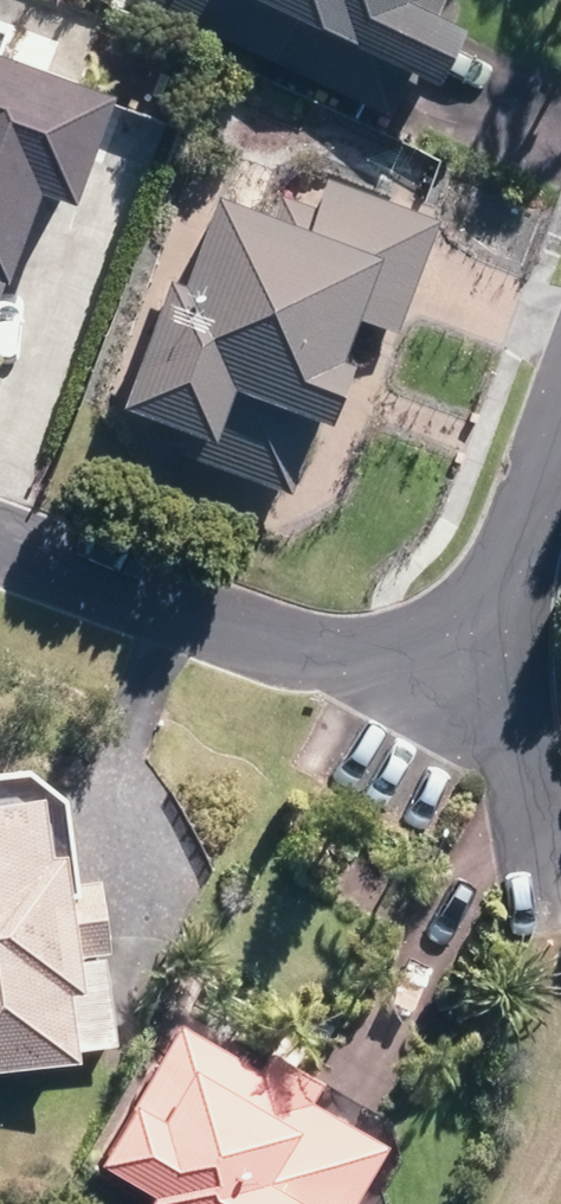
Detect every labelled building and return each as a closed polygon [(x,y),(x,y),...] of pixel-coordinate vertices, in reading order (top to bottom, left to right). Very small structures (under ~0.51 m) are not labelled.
[(390,0),(176,0),(170,16),(393,110),(431,19),(389,1),(390,0)] [(23,187),(46,196),(82,95),(0,65),(0,251),(23,187)] [(173,453),(272,486),(331,310),(385,329),(424,212),(317,176),(299,228),(199,194),(156,321),(131,313),(100,405),(180,432),(173,453)] [(109,1048),(96,958),(57,963),(32,789),(0,794),(0,1063),(109,1048)] [(177,1028),(130,1107),(115,1098),(75,1165),(141,1203),(325,1203),(364,1139),(177,1028)]
